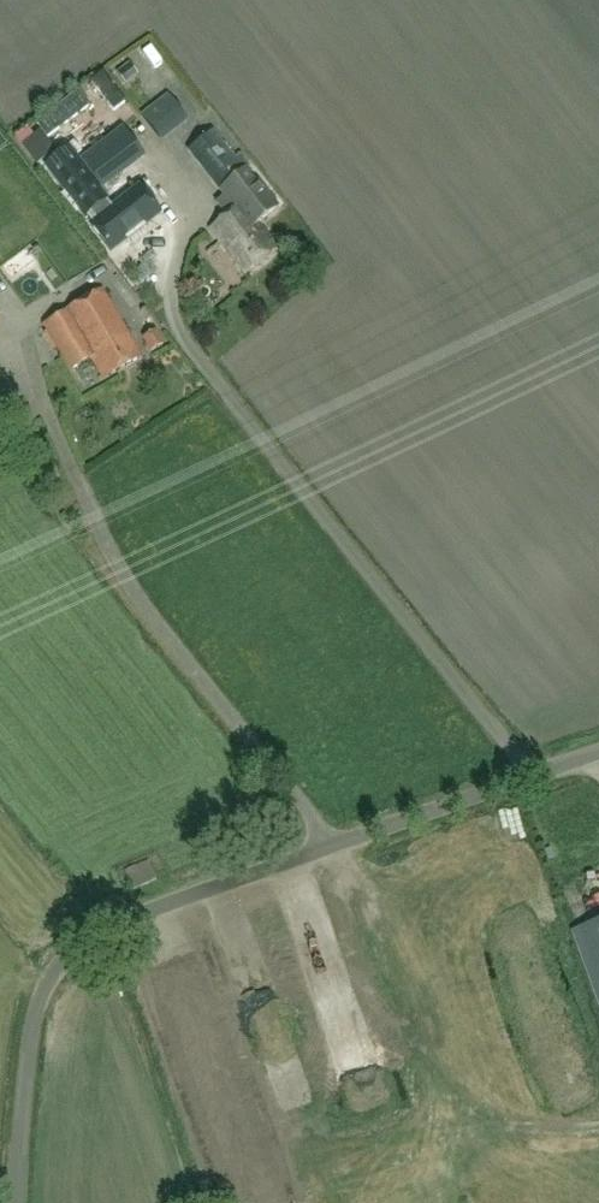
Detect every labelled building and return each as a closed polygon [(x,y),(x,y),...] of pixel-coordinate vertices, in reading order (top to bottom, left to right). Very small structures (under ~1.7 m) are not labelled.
[(136,75),(128,64),(117,73),(125,83),(136,75)] [(100,103),(117,88),(102,72),(86,87),(100,103)] [(174,88),(146,108),(153,118),(181,97),(174,88)] [(166,136),(195,119),(183,100),(154,117),(166,136)] [(16,138),(22,146),(34,136),(27,128),(16,138)] [(144,157),(123,129),(113,136),(110,131),(77,157),(101,189),(144,157)] [(237,159),(217,133),(215,131),(188,152),(222,196),(214,202),(225,216),(209,228),(244,273),(276,248),(256,223),(276,207),(258,185),(246,171),(251,167),(242,154),(237,159)] [(139,187),(114,206),(101,189),(77,157),(70,149),(45,168),(110,252),(160,213),(139,187)] [(8,277),(0,267),(0,284),(8,277)] [(143,359),(104,291),(45,325),(71,371),(91,359),(104,381),(143,359)] [(154,334),(142,341),(150,355),(162,348),(154,334)] [(135,891),(157,881),(148,863),(125,872),(135,891)] [(577,930),(598,990),(598,922),(577,930)] [(336,1068),(347,1094),(372,1084),(370,1063),(350,1015),(347,984),(340,967),(333,967),(308,978),(308,987),(317,1007),(317,1009),(326,1032),(335,1053),(336,1068)]
